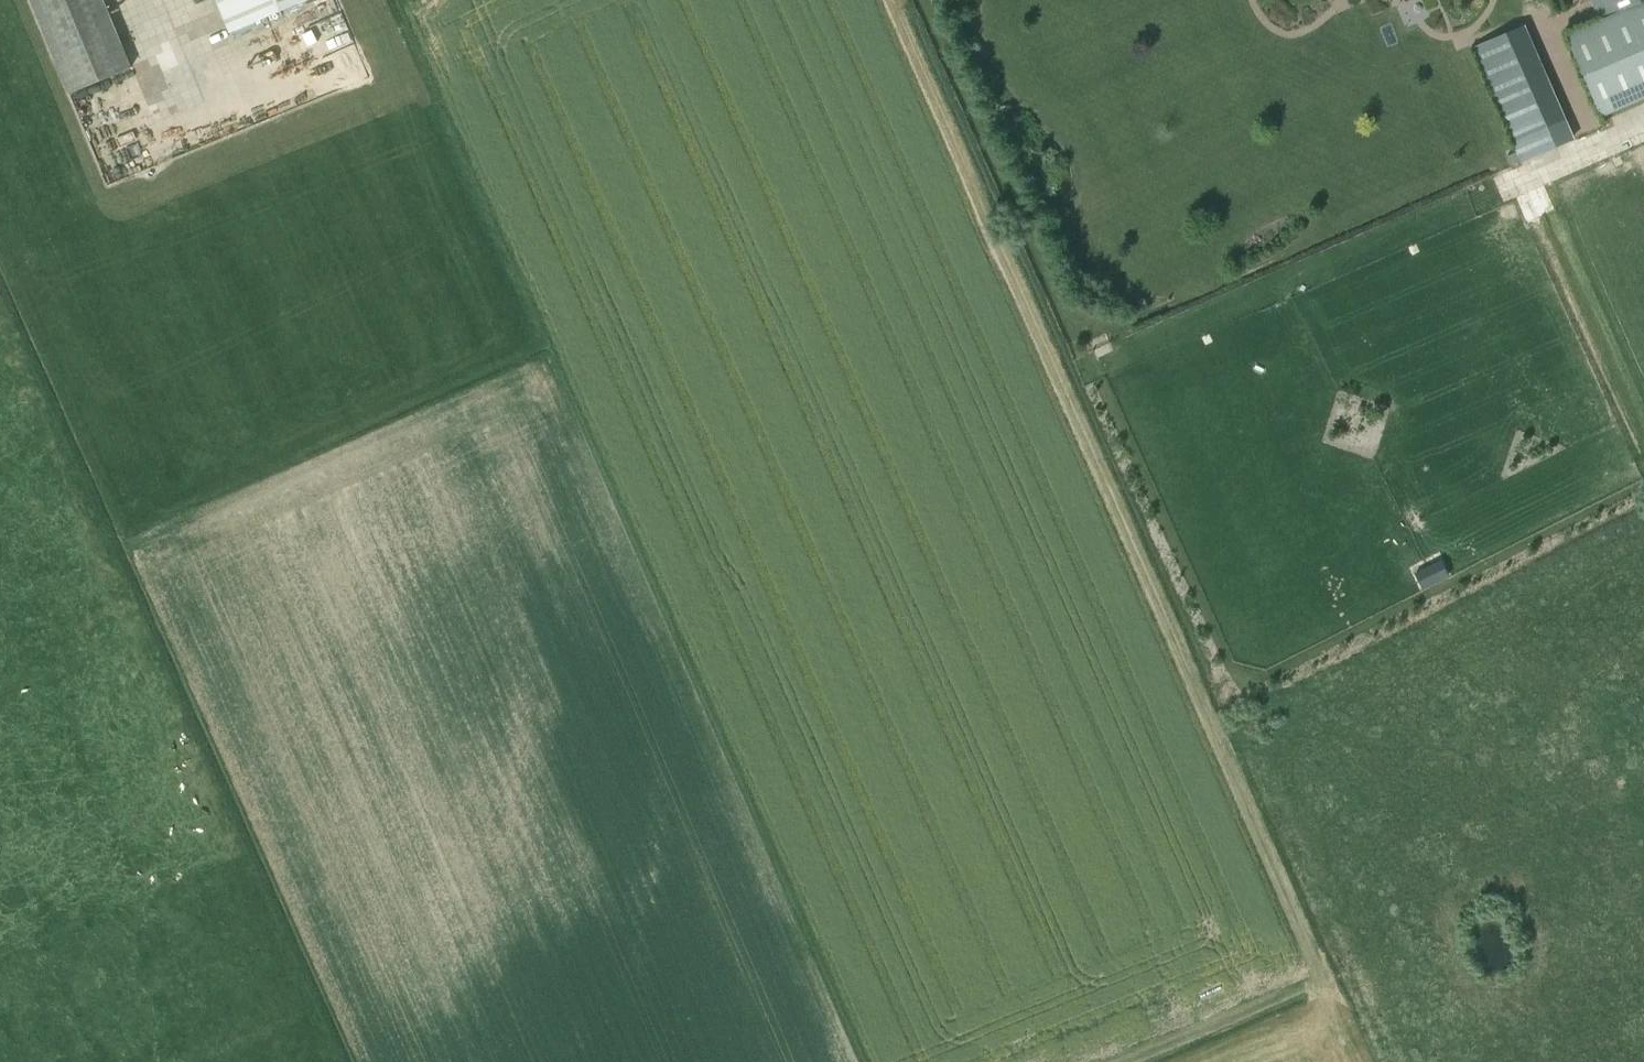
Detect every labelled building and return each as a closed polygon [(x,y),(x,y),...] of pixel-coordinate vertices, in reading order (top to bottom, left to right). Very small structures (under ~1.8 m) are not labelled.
[(69,94),(129,69),(101,0),(30,0),(69,94)] [(229,33),(311,0),(215,0),(229,33)] [(1604,20),(1565,37),(1599,118),(1616,111),(1643,99),(1643,0),(1596,0),(1604,20)] [(1526,28),(1472,51),(1516,152),(1505,156),(1510,167),(1520,162),(1521,164),(1575,140),(1526,28)] [(1421,587),(1450,573),(1441,556),(1413,570),(1421,587)]
